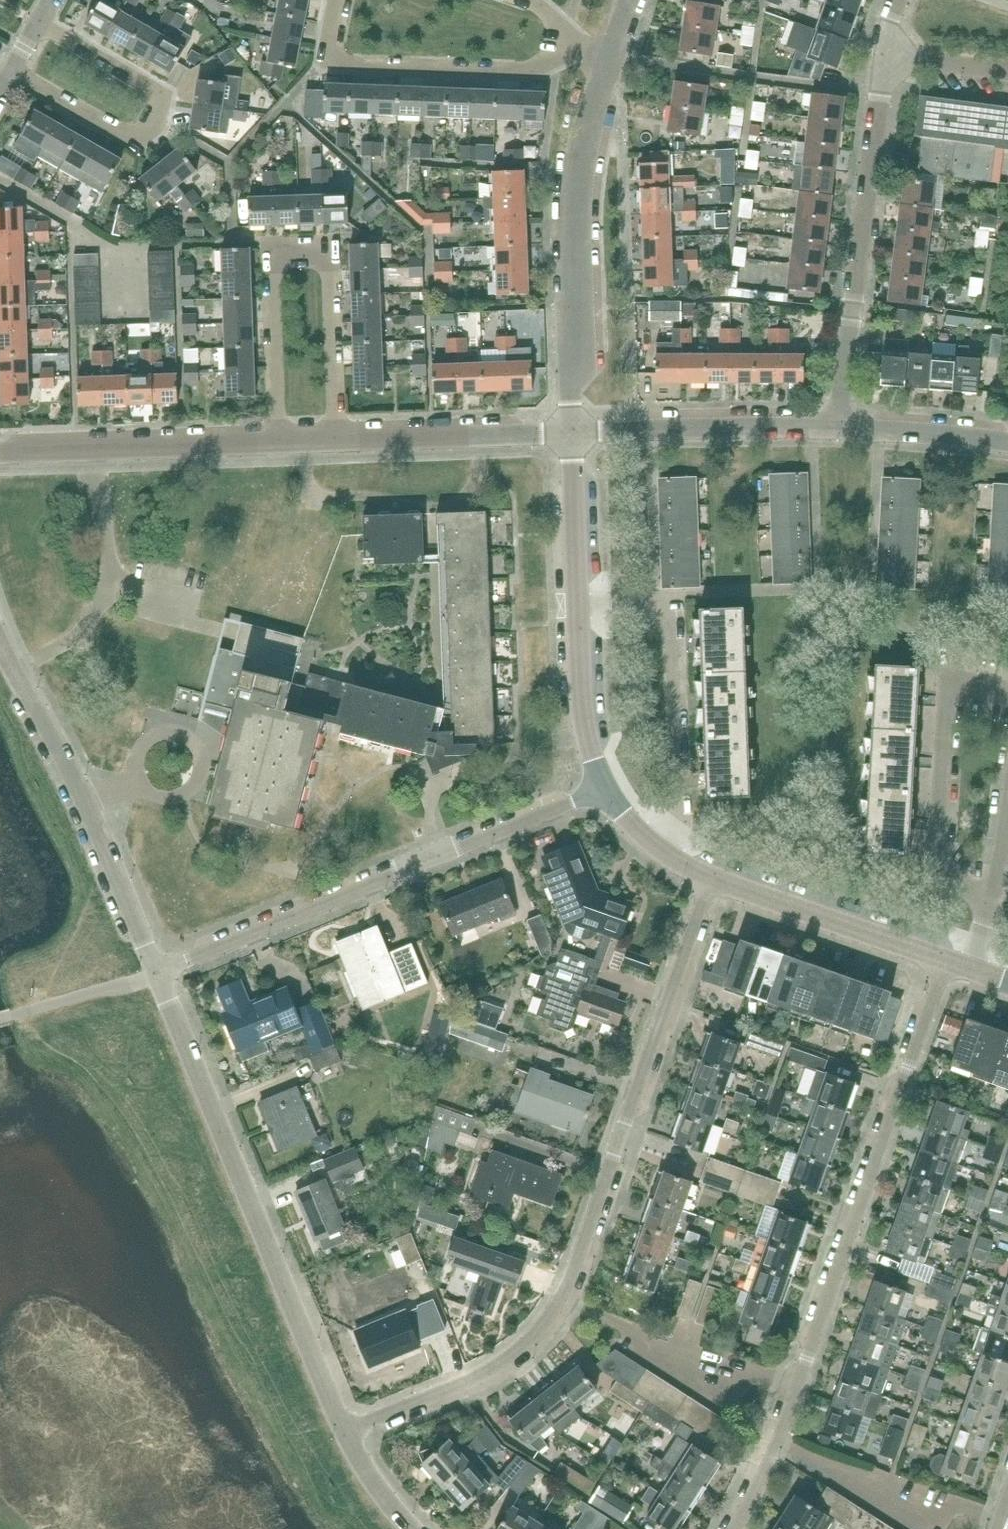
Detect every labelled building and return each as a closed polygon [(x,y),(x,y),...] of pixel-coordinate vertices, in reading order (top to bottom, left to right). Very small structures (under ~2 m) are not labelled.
[(120,15),(121,12),(128,1),(125,0),(99,0),(86,24),(107,37),(120,15)] [(220,3),(215,0),(207,0),(205,4),(216,10),(220,3)] [(309,0),(280,0),(277,14),(305,20),(309,0)] [(862,0),(828,0),(826,5),(841,10),(856,15),(862,0)] [(719,7),(703,4),(689,2),(685,27),(700,29),(715,32),(719,7)] [(856,15),(841,10),(826,5),(817,30),(817,31),(847,42),(848,41),(847,41),(856,15)] [(169,27),(176,14),(168,9),(161,22),(169,27)] [(129,49),(143,24),(121,12),(120,15),(107,37),(129,49)] [(176,14),(169,27),(177,31),(184,19),(176,14)] [(301,44),(305,20),(277,14),(272,38),(301,44)] [(847,42),(817,31),(817,30),(795,22),(786,47),(798,51),(789,76),(789,77),(819,80),(825,65),(838,69),(838,68),(847,42)] [(150,61),(164,37),(143,24),(129,49),(150,61)] [(741,36),(754,38),(755,28),(743,26),(741,36)] [(715,32),(700,29),(685,27),(681,52),(711,56),(715,32)] [(753,47),(754,38),(741,36),(740,45),(753,47)] [(171,74),(186,49),(164,37),(150,61),(171,74)] [(296,68),(301,44),(272,38),(267,63),(274,64),(271,77),(281,79),(283,66),(296,68)] [(223,109),(226,84),(198,80),(194,105),(223,109)] [(702,112),(706,87),(677,82),(673,107),(688,109),(702,112)] [(349,114),(350,85),(325,84),(325,91),(306,91),(305,118),(325,119),(326,113),(349,114)] [(752,111),(764,113),(767,86),(756,84),(752,111)] [(373,115),(374,86),(350,85),(349,114),(373,115)] [(398,116),(399,87),(374,86),(373,115),(398,116)] [(422,117),(423,88),(399,87),(398,116),(422,117)] [(446,118),(447,89),(423,88),(422,117),(446,118)] [(471,119),(472,90),(447,89),(446,118),(471,119)] [(495,120),(496,91),(472,90),(471,119),(495,120)] [(519,121),(521,92),(496,91),(495,120),(519,121)] [(545,122),(546,93),(521,92),(519,121),(545,122)] [(843,98),(814,94),(804,93),(801,117),(810,118),(827,121),(840,122),(843,98)] [(921,99),(921,98),(920,98),(915,137),(922,138),(920,151),(917,173),(991,182),(995,147),(1007,149),(1007,110),(980,106),(980,107),(921,99)] [(260,113),(261,104),(249,103),(249,101),(235,99),(234,111),(248,113),(250,113),(260,113)] [(219,134),(223,109),(194,105),(191,130),(219,134)] [(702,112),(688,109),(673,107),(669,132),(699,136),(702,112)] [(731,116),(743,118),(744,109),(732,107),(731,116)] [(44,148),(58,124),(36,111),(22,135),(44,148)] [(246,122),(246,121),(247,115),(247,114),(248,113),(234,111),(234,113),(233,117),(233,119),(233,120),(246,122)] [(764,113),(758,112),(757,112),(752,111),(751,121),(763,122),(764,113)] [(742,127),(743,118),(731,116),(730,126),(742,127)] [(840,122),(827,121),(810,118),(807,143),(822,145),(837,147),(840,122)] [(60,169),(64,160),(79,136),(58,124),(44,148),(38,157),(60,169)] [(347,147),(348,133),(334,133),(334,147),(347,147)] [(81,181),(86,172),(100,148),(79,136),(64,160),(60,169),(81,181)] [(371,163),(372,156),(372,143),(372,142),(361,142),(361,157),(362,157),(362,169),(371,178),(371,163)] [(372,143),(372,156),(381,157),(381,143),(372,143)] [(837,147),(822,145),(807,143),(804,167),(818,169),(834,171),(837,147)] [(420,158),(421,144),(411,144),(411,158),(420,158)] [(421,144),(420,158),(430,158),(430,145),(421,144)] [(469,160),(470,146),(461,146),(460,160),(469,160)] [(470,146),(469,160),(479,160),(479,149),(479,147),(470,146)] [(103,193),(108,185),(122,160),(100,148),(86,172),(81,181),(103,193)] [(177,187),(197,171),(180,149),(160,165),(177,187)] [(493,163),(494,151),(479,149),(479,160),(493,163)] [(505,164),(514,163),(514,150),(504,151),(505,164)] [(514,150),(514,163),(524,163),(523,150),(514,150)] [(746,160),(758,161),(759,152),(747,150),(746,160)] [(669,177),(669,163),(668,151),(651,152),(652,164),(640,164),(641,189),(670,188),(695,187),(695,176),(669,177)] [(756,171),(758,161),(746,160),(745,169),(756,171)] [(186,213),(194,207),(185,196),(177,187),(160,165),(140,180),(158,203),(171,193),(186,213)] [(834,171),(818,169),(804,167),(801,191),(816,193),(831,195),(834,171)] [(21,168),(14,180),(22,184),(29,173),(21,168)] [(313,184),(323,184),(322,170),(312,170),(313,184)] [(322,170),(323,184),(332,183),(331,170),(322,170)] [(273,172),(274,185),(283,185),(282,171),(273,172)] [(494,198),(525,196),(524,171),(493,172),(494,198)] [(265,186),(274,185),(273,172),(264,172),(265,186)] [(38,177),(29,173),(22,184),(31,189),(38,177)] [(935,183),(916,181),(905,179),(902,204),(917,206),(932,208),(935,183)] [(432,200),(451,199),(451,187),(431,188),(432,200)] [(642,213),(671,212),(670,188),(641,189),(642,213)] [(993,200),(995,191),(982,189),(981,198),(993,200)] [(192,190),(185,196),(194,207),(201,201),(192,190)] [(831,195),(816,193),(801,191),(798,215),(812,217),(827,219),(831,195)] [(64,192),(57,204),(65,209),(72,197),(64,192)] [(324,224),(349,223),(348,195),(323,196),(324,224)] [(299,225),(324,224),(323,196),(298,197),(299,225)] [(495,222),(526,221),(525,196),(494,198),(495,222)] [(80,202),(72,197),(65,209),(73,214),(80,202)] [(250,227),(275,226),(274,197),(249,198),(250,227)] [(275,226),(299,225),(298,197),(274,197),(275,226)] [(739,208),(752,209),(753,201),(740,199),(739,208)] [(682,212),(696,211),(696,202),(682,203),(682,212)] [(932,208),(917,206),(902,204),(899,228),(914,230),(929,232),(932,208)] [(119,205),(113,235),(120,236),(127,207),(119,205)] [(24,233),(23,208),(0,209),(0,234),(24,233)] [(750,219),(752,209),(739,208),(738,218),(750,219)] [(696,211),(682,212),(682,222),(697,221),(696,211)] [(643,238),(671,237),(671,212),(642,213),(643,238)] [(997,232),(999,217),(982,214),(980,229),(977,229),(976,239),(988,240),(989,231),(997,232)] [(433,224),(451,224),(450,215),(433,216),(433,224)] [(827,219),(812,217),(798,215),(794,239),(808,241),(824,243),(827,219)] [(496,247),(527,245),(526,221),(495,222),(496,247)] [(36,232),(50,232),(49,222),(35,223),(36,232)] [(451,224),(433,224),(434,234),(451,233),(451,224)] [(929,232),(914,230),(899,228),(896,253),(912,255),(926,257),(934,258),(937,233),(929,232)] [(36,241),(50,241),(50,232),(36,232),(36,241)] [(25,257),(24,233),(0,234),(0,258),(25,257)] [(644,262),(672,261),(671,237),(643,238),(644,262)] [(824,243),(808,241),(794,239),(791,264),(806,265),(821,267),(824,243)] [(987,249),(988,240),(976,239),(974,248),(987,249)] [(351,270),(379,269),(378,244),(350,245),(351,270)] [(497,271),(528,269),(527,245),(496,247),(497,271)] [(733,256),(745,258),(746,249),(734,248),(733,256)] [(223,275),(251,274),(250,249),(222,249),(223,275)] [(149,265),(173,264),(173,251),(148,252),(149,265)] [(698,251),(683,251),(684,261),(698,260),(698,251)] [(926,257),(912,255),(896,253),(893,277),(909,279),(923,281),(926,257)] [(74,267),(99,266),(98,254),(74,255),(74,267)] [(744,267),(745,258),(733,256),(732,266),(744,267)] [(25,282),(25,257),(0,258),(0,282),(25,282)] [(409,268),(423,267),(422,258),(409,259),(409,268)] [(673,271),(699,270),(698,260),(684,261),(672,261),(644,262),(645,288),(673,286),(673,271)] [(149,276),(174,275),(173,264),(149,265),(149,276)] [(435,273),(453,272),(453,264),(435,264),(435,273)] [(821,267),(806,265),(791,264),(788,289),(818,293),(821,267)] [(75,279),(99,278),(99,266),(74,267),(75,279)] [(182,276),(195,276),(195,266),(181,266),(182,276)] [(423,267),(409,268),(409,277),(423,277),(423,267)] [(352,294),(380,293),(379,269),(351,270),(352,294)] [(498,296),(529,294),(528,269),(497,271),(498,296)] [(37,281),(51,281),(66,280),(66,270),(37,271),(37,281)] [(453,272),(435,273),(436,283),(453,282),(453,272)] [(224,299),(252,298),(251,274),(223,275),(224,299)] [(150,288),(174,287),(174,275),(149,276),(150,288)] [(195,276),(182,276),(182,285),(196,285),(195,276)] [(923,281),(909,279),(893,277),(889,302),(920,306),(923,281)] [(75,290),(99,290),(99,278),(75,279),(75,290)] [(982,288),(983,279),(971,278),(970,287),(982,288)] [(52,290),(51,281),(37,281),(25,282),(0,282),(0,307),(26,306),(26,291),(52,290)] [(150,299),(175,298),(174,287),(150,288),(150,299)] [(981,298),(982,288),(970,287),(968,296),(981,298)] [(75,302),(100,301),(99,290),(75,290),(75,302)] [(353,319),(381,318),(380,293),(352,294),(353,319)] [(150,311),(175,310),(175,298),(150,299),(150,311)] [(224,323),(253,322),(252,298),(224,299),(224,323)] [(76,314),(100,313),(100,301),(75,302),(76,314)] [(681,303),(649,302),(649,321),(681,321),(681,303)] [(27,330),(26,306),(0,307),(0,331),(27,330)] [(411,317),(425,316),(425,307),(411,308),(411,317)] [(911,320),(912,311),(890,308),(888,320),(910,323),(910,320),(911,320)] [(151,323),(175,322),(175,310),(150,311),(151,323)] [(912,311),(911,320),(923,321),(924,313),(912,311)] [(76,326),(101,325),(100,313),(76,314),(76,326)] [(183,325),(197,324),(197,315),(183,315),(183,325)] [(454,315),(432,316),(432,325),(454,325),(454,315)] [(958,326),(959,317),(947,315),(946,324),(958,326)] [(425,316),(411,317),(412,326),(425,325),(425,316)] [(959,317),(958,326),(970,328),(972,319),(959,317)] [(354,343),(382,342),(381,318),(353,319),(354,343)] [(39,330),(53,329),(53,320),(39,320),(39,330)] [(225,348),(254,347),(253,322),(224,323),(225,348)] [(197,324),(183,325),(184,334),(197,334),(197,324)] [(111,351),(110,351),(109,325),(101,325),(102,351),(103,365),(103,377),(104,406),(128,405),(127,377),(112,377),(111,351)] [(53,329),(39,330),(39,339),(53,339),(53,329)] [(681,329),(672,329),(672,343),(681,343),(681,329)] [(681,329),(681,343),(690,343),(691,329),(681,329)] [(730,329),(720,329),(720,343),(730,343),(730,329)] [(739,329),(730,329),(730,343),(739,343),(739,329)] [(779,343),(779,329),(770,329),(770,343),(779,343)] [(779,329),(779,343),(788,343),(788,329),(779,329)] [(28,355),(27,330),(0,331),(0,356),(28,355)] [(497,351),(506,351),(506,337),(496,337),(497,351)] [(506,337),(506,351),(516,350),(515,337),(506,337)] [(448,353),(457,352),(457,339),(447,339),(448,353)] [(457,339),(457,352),(467,352),(466,339),(457,339)] [(905,388),(907,371),(908,354),(909,341),(884,339),(883,352),(881,386),(905,388)] [(998,361),(1000,340),(989,339),(987,360),(998,361)] [(354,368),(383,367),(382,342),(354,343),(354,368)] [(978,394),(980,359),(969,358),(970,346),(957,345),(956,357),(953,392),(978,394)] [(226,372),(255,371),(254,347),(225,348),(226,372)] [(152,376),(151,364),(151,350),(142,350),(143,376),(127,377),(128,405),(153,404),(152,376)] [(151,364),(160,364),(160,350),(151,350),(151,364)] [(102,351),(93,352),(94,366),(103,365),(102,351)] [(929,390),(932,355),(908,354),(907,371),(905,388),(929,390)] [(29,379),(28,355),(0,356),(0,367),(0,380),(29,379)] [(413,365),(427,365),(427,355),(413,356),(413,365)] [(681,383),(681,355),(656,355),(656,383),(681,383)] [(705,383),(705,370),(705,355),(681,355),(681,383),(705,383)] [(730,383),(730,355),(705,355),(705,370),(705,383),(730,383)] [(755,383),(755,355),(730,355),(730,383),(755,383)] [(779,383),(779,370),(779,355),(755,355),(755,383),(779,383)] [(779,383),(804,383),(804,355),(779,355),(779,370),(779,383)] [(953,392),(956,357),(932,355),(929,390),(953,392)] [(508,391),(533,390),(531,362),(507,363),(508,391)] [(483,392),(508,391),(507,363),(482,364),(483,392)] [(185,374),(199,373),(198,364),(185,364),(185,374)] [(434,394),(459,393),(458,364),(433,365),(434,394)] [(459,393),(483,392),(482,364),(458,364),(459,393)] [(427,365),(413,365),(414,375),(427,374),(427,365)] [(355,393),(384,392),(383,367),(354,368),(355,393)] [(54,369),(40,369),(41,378),(55,378),(54,369)] [(227,397),(255,396),(255,371),(226,372),(227,397)] [(199,373),(185,374),(185,383),(199,382),(199,373)] [(153,404),(178,403),(177,375),(152,376),(153,404)] [(79,407),(104,406),(103,377),(78,378),(79,407)] [(41,388),(55,387),(55,378),(41,378),(41,388)] [(55,387),(63,387),(63,378),(55,378),(55,387)] [(1,405),(30,404),(29,379),(0,380),(1,405)] [(771,503),(808,501),(807,474),(770,476),(771,503)] [(660,507),(678,506),(697,505),(696,479),(695,478),(659,479),(660,507)] [(920,481),(884,478),(883,478),(882,505),(900,507),(918,508),(920,481)] [(994,485),(993,512),(1007,513),(1007,486),(994,485)] [(772,530),(809,528),(808,501),(771,503),(772,530)] [(661,534),(698,532),(697,505),(678,506),(660,507),(661,534)] [(918,508),(900,507),(882,505),(880,533),(917,535),(918,508)] [(303,640),(241,623),(233,652),(218,648),(206,694),(200,715),(230,723),(226,738),(219,765),(209,801),(208,807),(216,809),(214,818),(230,822),(259,829),(271,832),(273,824),(295,829),(324,721),(342,726),(340,733),(342,734),(343,731),(356,734),(356,737),(370,741),(371,738),(384,742),(383,745),(398,748),(399,745),(412,749),(411,752),(412,752),(426,756),(426,755),(433,757),(439,771),(467,759),(467,755),(478,755),(477,745),(495,744),(487,512),(436,514),(437,526),(445,525),(445,539),(443,539),(443,553),(446,553),(446,566),(444,566),(444,580),(447,580),(447,594),(445,594),(445,608),(448,608),(448,622),(446,622),(446,636),(449,635),(449,649),(447,649),(447,663),(450,663),(450,677),(448,677),(449,691),(451,691),(451,704),(449,704),(450,718),(452,718),(452,732),(432,733),(437,715),(352,693),(354,686),(354,687),(355,685),(309,674),(306,686),(292,683),(303,640)] [(993,512),(991,539),(1007,540),(1007,513),(993,512)] [(365,559),(424,557),(423,514),(421,514),(421,517),(407,518),(407,515),(392,515),(392,518),(378,519),(378,516),(363,516),(365,559)] [(773,557),(810,555),(809,528),(772,530),(773,557)] [(662,561),(681,560),(699,559),(698,532),(661,534),(662,561)] [(915,561),(917,535),(880,533),(879,559),(897,560),(915,561)] [(991,539),(990,566),(1007,567),(1007,540),(991,539)] [(774,584),(811,582),(810,555),(773,557),(774,584)] [(663,588),(699,587),(699,559),(681,560),(662,561),(663,588)] [(915,561),(897,560),(879,559),(877,586),(913,588),(915,561)] [(990,566),(988,593),(1007,594),(1007,567),(990,566)] [(703,674),(745,672),(743,609),(701,611),(703,674)] [(917,695),(919,669),(877,666),(873,729),(893,730),(915,731),(917,695)] [(705,735),(747,734),(745,672),(703,674),(705,735)] [(915,731),(893,730),(873,729),(870,791),(891,793),(911,794),(915,731)] [(708,798),(750,796),(747,734),(705,735),(708,798)] [(911,794),(891,793),(870,791),(866,853),(908,856),(910,819),(911,808),(911,794)] [(600,899),(597,892),(577,844),(544,858),(570,921),(585,914),(601,920),(597,930),(620,938),(632,904),(609,896),(607,901),(600,899)] [(212,863),(215,853),(210,852),(205,851),(203,861),(212,863)] [(500,922),(516,915),(501,880),(441,904),(454,936),(498,918),(500,922)] [(554,943),(547,926),(541,915),(527,921),(543,951),(554,943)] [(382,956),(371,930),(337,944),(359,996),(380,988),(398,981),(401,990),(415,984),(405,960),(393,965),(388,954),(382,956)] [(746,994),(762,947),(740,940),(738,945),(723,940),(711,973),(727,978),(724,987),(746,994)] [(593,972),(597,960),(562,947),(558,960),(593,972)] [(767,1002),(784,955),(762,947),(746,994),(767,1002)] [(647,971),(651,960),(628,952),(624,963),(632,966),(637,968),(647,971)] [(789,1009),(805,962),(784,955),(767,1002),(789,1009)] [(805,962),(789,1009),(810,1017),(827,970),(805,962)] [(827,970),(810,1017),(832,1024),(848,977),(827,970)] [(580,977),(576,988),(544,977),(540,990),(548,993),(540,1016),(573,1028),(579,1011),(618,1024),(625,1004),(586,991),(590,980),(580,977)] [(848,977),(832,1024),(853,1032),(870,985),(848,977)] [(249,1004),(240,981),(218,991),(225,1007),(227,1013),(223,1014),(243,1062),(269,1051),(265,1040),(311,1022),(315,1033),(306,1037),(309,1043),(285,1053),(290,1065),(309,1057),(323,1052),(322,1050),(335,1045),(327,1024),(318,1002),(297,1010),(296,1008),(295,1009),(287,989),(249,1004)] [(870,985),(853,1032),(875,1039),(892,992),(870,985)] [(966,1021),(946,1014),(941,1030),(961,1037),(951,1066),(973,1073),(989,1026),(967,1019),(966,1021)] [(503,1052),(509,1035),(455,1016),(450,1033),(503,1052)] [(973,1073),(994,1081),(1007,1040),(1007,1033),(989,1026),(973,1073)] [(713,1034),(712,1034),(707,1032),(707,1033),(708,1033),(703,1047),(707,1049),(703,1060),(703,1061),(731,1071),(740,1043),(713,1034)] [(781,1058),(785,1046),(748,1033),(744,1045),(781,1058)] [(994,1081),(1007,1086),(1007,1040),(994,1081)] [(315,1072),(341,1061),(336,1047),(323,1052),(309,1057),(315,1072)] [(823,1073),(828,1061),(791,1048),(787,1060),(823,1073)] [(448,1111),(468,1055),(454,1050),(435,1105),(437,1107),(448,1111)] [(358,1067),(361,1055),(352,1053),(349,1065),(358,1067)] [(703,1061),(703,1060),(698,1058),(697,1060),(698,1060),(693,1074),(698,1076),(694,1087),(694,1088),(721,1098),(731,1071),(703,1061)] [(588,1117),(590,1111),(588,1110),(591,1101),(564,1091),(566,1086),(548,1080),(549,1075),(532,1069),(517,1110),(580,1133),(586,1116),(588,1117)] [(855,1084),(855,1083),(827,1074),(817,1101),(845,1111),(851,1113),(851,1112),(850,1112),(855,1098),(850,1096),(854,1085),(860,1087),(860,1086),(855,1084)] [(694,1088),(694,1087),(689,1085),(688,1086),(688,1087),(689,1087),(684,1101),(689,1103),(685,1114),(684,1115),(712,1125),(721,1098),(694,1088)] [(776,1117),(785,1090),(775,1086),(766,1113),(776,1117)] [(303,1103),(299,1104),(293,1089),(260,1103),(268,1123),(278,1119),(282,1130),(276,1132),(283,1149),(316,1135),(303,1103)] [(733,1102),(745,1106),(749,1096),(736,1091),(733,1102)] [(845,1111),(817,1101),(805,1097),(801,1110),(813,1114),(808,1128),(836,1138),(841,1140),(842,1139),(841,1139),(846,1124),(841,1123),(845,1111)] [(963,1129),(969,1113),(938,1102),(937,1103),(938,1103),(929,1127),(967,1141),(970,1131),(963,1129)] [(465,1116),(448,1111),(437,1107),(429,1149),(441,1153),(446,1138),(456,1142),(460,1131),(471,1134),(475,1121),(464,1117),(465,1116)] [(684,1115),(685,1114),(679,1112),(679,1114),(680,1114),(675,1128),(679,1130),(675,1141),(670,1139),(670,1140),(675,1142),(702,1152),(712,1125),(684,1115)] [(723,1128),(736,1133),(739,1123),(727,1118),(723,1128)] [(793,1135),(797,1124),(784,1120),(781,1130),(793,1135)] [(958,1165),(967,1141),(929,1127),(920,1152),(958,1165)] [(836,1138),(808,1128),(799,1155),(826,1165),(832,1167),(832,1166),(831,1166),(836,1151),(832,1150),(836,1138)] [(987,1147),(1002,1153),(1006,1141),(991,1136),(987,1147)] [(998,1163),(1002,1153),(987,1147),(983,1158),(998,1163)] [(564,1178),(565,1177),(491,1151),(490,1152),(493,1153),(488,1165),(482,1163),(471,1194),(509,1207),(514,1192),(555,1206),(555,1205),(551,1203),(561,1176),(564,1178)] [(950,1190),(958,1165),(920,1152),(912,1177),(950,1190)] [(826,1165),(799,1155),(789,1183),(817,1192),(823,1194),(823,1192),(822,1192),(827,1178),(822,1177),(826,1165)] [(324,1181),(325,1180),(358,1167),(354,1156),(320,1170),(324,1181)] [(741,1182),(745,1170),(708,1157),(704,1170),(741,1182)] [(736,1195),(741,1182),(704,1170),(699,1182),(736,1195)] [(777,1195),(781,1183),(745,1170),(741,1182),(777,1195)] [(664,1173),(659,1171),(658,1172),(659,1172),(654,1186),(659,1188),(655,1200),(682,1210),(692,1182),(664,1173)] [(941,1214),(950,1190),(912,1177),(903,1201),(941,1214)] [(316,1241),(344,1229),(325,1180),(324,1181),(296,1192),(316,1241)] [(773,1208),(777,1195),(741,1182),(736,1195),(773,1208)] [(969,1197),(985,1202),(989,1191),(973,1185),(969,1197)] [(1005,1205),(1007,1197),(1007,1194),(995,1189),(992,1200),(1005,1205)] [(655,1200),(649,1197),(649,1199),(650,1199),(645,1213),(650,1215),(646,1226),(645,1227),(673,1237),(682,1210),(655,1200)] [(981,1213),(985,1202),(969,1197),(966,1208),(981,1213)] [(1002,1215),(1005,1205),(992,1200),(988,1210),(1002,1215)] [(933,1239),(941,1214),(903,1201),(895,1226),(933,1239)] [(812,1225),(806,1223),(779,1213),(775,1224),(762,1220),(757,1236),(760,1237),(797,1250),(802,1252),(803,1251),(802,1251),(807,1236),(802,1235),(806,1224),(811,1226),(812,1225)] [(645,1227),(646,1226),(640,1224),(640,1226),(641,1226),(636,1240),(640,1242),(636,1253),(636,1254),(663,1264),(673,1237),(645,1227)] [(737,1239),(739,1231),(737,1231),(738,1229),(726,1225),(723,1235),(733,1239),(734,1238),(737,1239)] [(924,1264),(933,1239),(895,1226),(886,1250),(886,1251),(924,1264)] [(697,1245),(700,1235),(688,1230),(684,1241),(697,1245)] [(406,1265),(421,1259),(411,1233),(396,1239),(406,1265)] [(952,1246),(967,1251),(971,1240),(956,1235),(952,1246)] [(975,1247),(989,1251),(993,1241),(979,1236),(975,1247)] [(517,1287),(526,1262),(454,1237),(448,1252),(450,1253),(449,1257),(454,1258),(452,1264),(481,1274),(469,1308),(477,1311),(477,1313),(483,1315),(483,1313),(491,1315),(503,1282),(517,1287)] [(793,1279),(793,1278),(792,1278),(797,1264),(793,1262),(797,1250),(760,1237),(751,1264),(760,1267),(787,1277),(793,1279)] [(963,1262),(967,1251),(952,1246),(948,1257),(963,1262)] [(985,1262),(989,1251),(975,1247),(972,1257),(985,1262)] [(636,1254),(636,1253),(631,1251),(630,1253),(631,1253),(626,1267),(631,1269),(627,1280),(621,1278),(621,1279),(626,1281),(654,1291),(663,1264),(636,1254)] [(687,1272),(691,1262),(678,1257),(675,1267),(687,1272)] [(361,1320),(413,1299),(408,1287),(430,1278),(421,1259),(406,1265),(401,1270),(350,1291),(361,1320)] [(745,1274),(749,1263),(736,1259),(732,1269),(745,1274)] [(787,1277),(760,1267),(750,1294),(778,1304),(783,1306),(784,1305),(783,1305),(788,1290),(783,1288),(787,1277)] [(929,1283),(953,1292),(958,1279),(933,1270),(929,1283)] [(689,1321),(702,1284),(689,1280),(677,1316),(689,1321)] [(914,1295),(902,1291),(875,1281),(875,1282),(867,1307),(905,1320),(914,1295)] [(949,1304),(953,1292),(929,1283),(924,1296),(949,1304)] [(959,1293),(973,1298),(976,1288),(963,1283),(959,1293)] [(1007,1284),(1002,1297),(992,1294),(989,1304),(1007,1310),(1007,1284)] [(707,1327),(720,1290),(708,1286),(695,1323),(707,1327)] [(778,1304),(750,1294),(741,1291),(736,1305),(746,1308),(741,1322),(752,1325),(747,1341),(763,1346),(769,1331),(774,1333),(775,1331),(774,1331),(778,1317),(774,1316),(778,1304)] [(969,1309),(973,1298),(959,1293),(955,1304),(969,1309)] [(989,1304),(986,1313),(995,1317),(990,1331),(1007,1337),(1007,1310),(989,1304)] [(907,1321),(905,1320),(867,1307),(858,1332),(898,1346),(907,1321)] [(924,1327),(939,1332),(943,1321),(928,1316),(924,1327)] [(935,1343),(939,1332),(924,1327),(920,1338),(935,1343)] [(990,1331),(981,1327),(973,1351),(982,1354),(1007,1363),(1007,1337),(990,1331)] [(943,1340),(956,1345),(960,1335),(946,1330),(943,1340)] [(889,1371),(898,1346),(858,1332),(849,1356),(889,1371)] [(953,1356),(956,1345),(943,1340),(939,1351),(953,1356)] [(613,1378),(626,1356),(615,1350),(597,1364),(604,1372),(613,1378)] [(1007,1387),(1007,1363),(982,1354),(974,1377),(1007,1389),(1007,1387)] [(623,1384),(636,1363),(626,1356),(613,1378),(617,1380),(623,1384)] [(881,1395),(889,1371),(849,1356),(841,1381),(871,1392),(881,1395)] [(579,1367),(578,1367),(575,1362),(574,1363),(574,1364),(563,1373),(566,1377),(556,1384),(553,1380),(552,1380),(574,1408),(597,1390),(579,1367)] [(633,1391),(646,1370),(636,1363),(623,1384),(633,1391)] [(907,1377),(922,1382),(926,1370),(911,1365),(907,1377)] [(643,1397),(657,1376),(646,1370),(633,1391),(643,1397)] [(653,1404),(667,1383),(657,1376),(643,1397),(650,1401),(653,1404)] [(918,1393),(922,1382),(907,1377),(903,1387),(918,1393)] [(926,1387),(940,1392),(944,1382),(930,1377),(926,1387)] [(999,1412),(1007,1389),(974,1377),(966,1401),(999,1412)] [(551,1425),(574,1408),(552,1380),(552,1381),(540,1391),(543,1394),(534,1402),(530,1397),(530,1398),(530,1399),(551,1425)] [(643,1412),(650,1401),(643,1397),(633,1391),(623,1384),(617,1380),(610,1391),(643,1412)] [(863,1417),(871,1392),(841,1381),(832,1406),(863,1417)] [(663,1410),(677,1389),(667,1383),(653,1404),(663,1410)] [(936,1402),(940,1392),(926,1387),(923,1398),(936,1402)] [(674,1417),(687,1396),(677,1389),(663,1410),(674,1417)] [(684,1423),(698,1402),(687,1396),(674,1417),(683,1423),(684,1423)] [(539,1435),(551,1425),(530,1399),(518,1408),(521,1412),(512,1419),(509,1415),(507,1416),(511,1420),(529,1443),(539,1452),(548,1445),(539,1435)] [(650,1401),(643,1412),(675,1433),(683,1423),(674,1417),(663,1410),(653,1404),(650,1401)] [(991,1436),(999,1412),(966,1401),(958,1424),(991,1436)] [(694,1430),(708,1409),(698,1402),(684,1423),(694,1430)] [(854,1442),(863,1417),(832,1406),(824,1430),(823,1430),(823,1431),(854,1442)] [(704,1436),(718,1415),(708,1409),(694,1430),(704,1436)] [(893,1414),(889,1426),(905,1431),(909,1420),(893,1414)] [(715,1443),(728,1422),(718,1415),(704,1436),(715,1443)] [(920,1449),(927,1428),(914,1424),(906,1444),(920,1449)] [(983,1459),(991,1436),(958,1424),(950,1448),(983,1459)] [(490,1453),(501,1444),(486,1425),(475,1434),(479,1438),(461,1453),(450,1440),(437,1452),(433,1447),(424,1451),(423,1464),(442,1486),(469,1463),(486,1448),(490,1453)] [(895,1460),(905,1431),(889,1426),(880,1454),(895,1460)] [(574,1444),(579,1435),(568,1428),(562,1437),(574,1444)] [(717,1461),(675,1433),(666,1446),(685,1458),(677,1470),(702,1486),(706,1489),(707,1488),(706,1488),(715,1475),(711,1472),(717,1463),(722,1466),(722,1465),(717,1461)] [(974,1483),(983,1459),(950,1448),(947,1457),(940,1455),(933,1458),(931,1465),(934,1472),(942,1475),(942,1472),(974,1483)] [(510,1487),(530,1463),(518,1455),(499,1478),(510,1487)] [(702,1486),(677,1470),(667,1463),(656,1456),(650,1465),(661,1472),(652,1487),(662,1494),(687,1510),(686,1510),(691,1513),(692,1512),(691,1512),(699,1499),(695,1496),(702,1486)] [(587,1494),(594,1482),(561,1462),(555,1473),(587,1494)] [(462,1509),(489,1485),(469,1463),(442,1486),(462,1509)] [(530,1463),(510,1487),(519,1495),(540,1470),(530,1463)] [(815,1496),(820,1499),(827,1487),(822,1484),(815,1496)] [(624,1524),(634,1508),(608,1492),(599,1486),(589,1502),(608,1513),(624,1524)] [(662,1494),(652,1487),(643,1501),(653,1507),(646,1518),(663,1528),(680,1528),(684,1523),(680,1520),(686,1510),(687,1510),(662,1494)] [(825,1513),(838,1493),(828,1487),(827,1487),(820,1499),(815,1507),(825,1513)] [(815,1496),(804,1488),(798,1496),(796,1495),(795,1496),(796,1497),(784,1516),(782,1516),(802,1528),(828,1528),(835,1520),(825,1513),(815,1507),(820,1499),(815,1496)] [(835,1520),(848,1500),(838,1493),(825,1513),(835,1520)] [(845,1526),(858,1506),(848,1500),(835,1520),(845,1526)] [(585,1504),(580,1501),(576,1508),(583,1513),(573,1528),(589,1528),(599,1514),(584,1504),(585,1504)] [(868,1513),(858,1506),(845,1526),(849,1528),(857,1528),(868,1513)] [(538,1523),(513,1507),(499,1528),(534,1528),(538,1523)] [(877,1519),(868,1513),(857,1528),(871,1528),(877,1519)] [(610,1521),(599,1514),(589,1528),(605,1528),(610,1521)] [(782,1516),(782,1517),(783,1517),(776,1528),(802,1528),(782,1516)]
